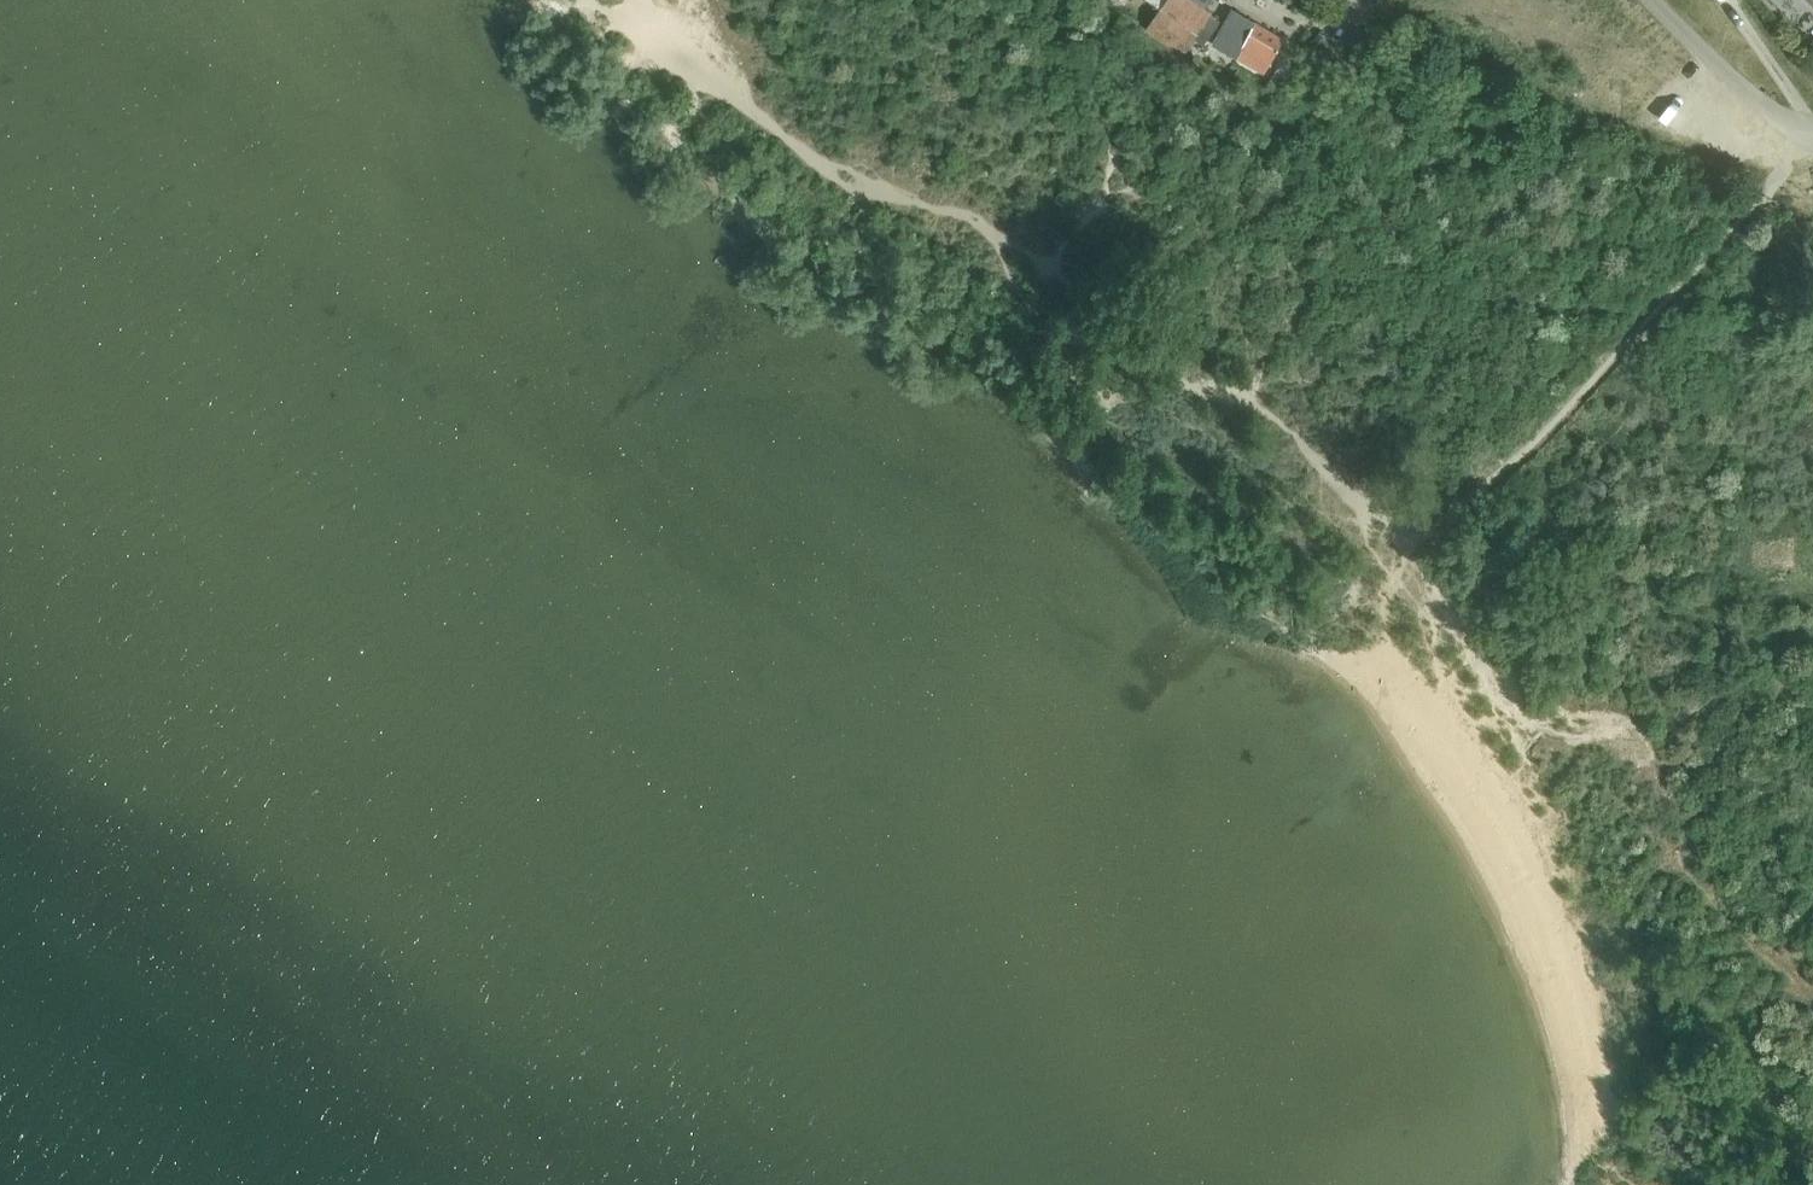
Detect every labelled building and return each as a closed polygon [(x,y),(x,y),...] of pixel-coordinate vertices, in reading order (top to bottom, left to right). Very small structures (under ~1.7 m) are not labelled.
[(1149,26),(1185,51),(1194,38),(1204,45),(1220,23),(1209,15),(1210,14),(1205,10),(1211,0),(1168,0),(1149,26)] [(1232,11),(1214,43),(1237,57),(1264,72),(1283,39),(1255,24),(1232,11)]
